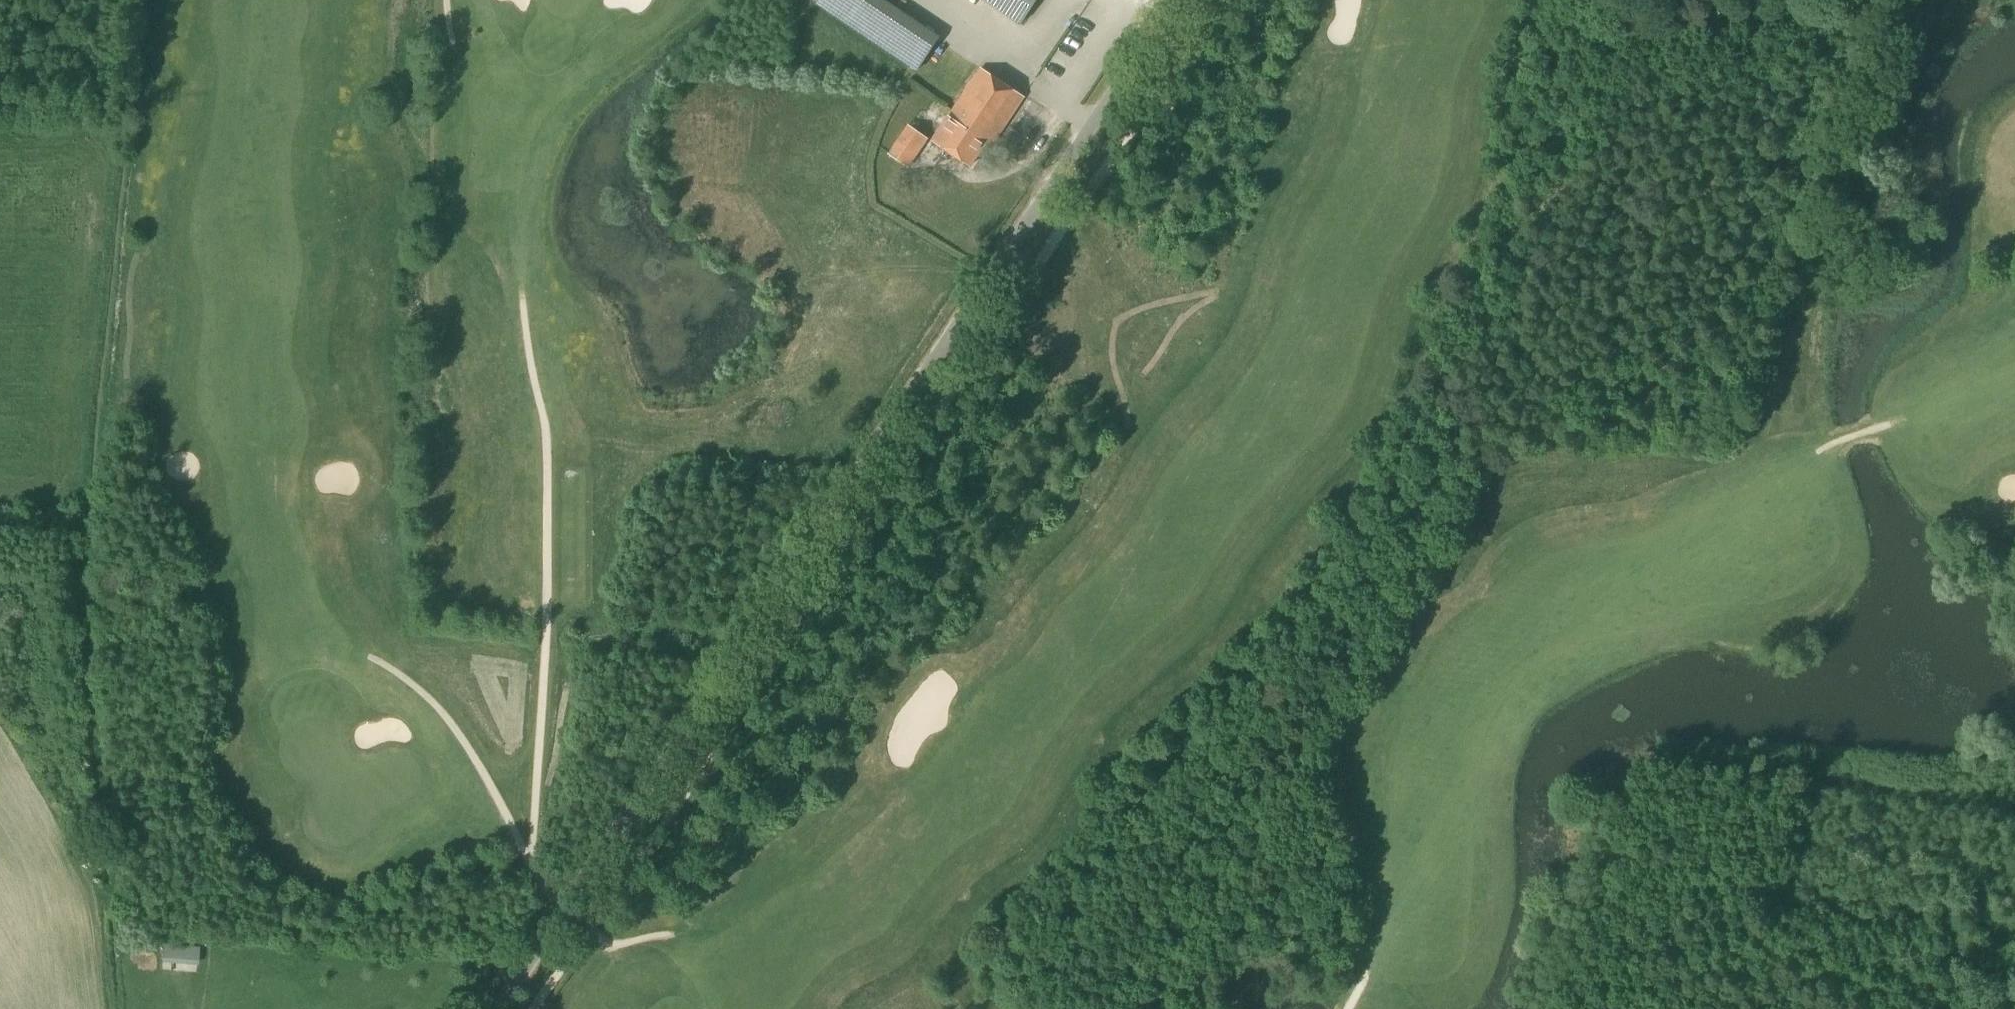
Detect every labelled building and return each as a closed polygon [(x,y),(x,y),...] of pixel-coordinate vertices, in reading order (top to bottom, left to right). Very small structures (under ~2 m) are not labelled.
[(863,0),(817,0),(814,5),(915,70),(932,45),(863,0)] [(1019,24),(1035,0),(984,0),(1019,24)] [(1072,38),(1067,46),(1087,57),(1092,48),(1072,38)] [(992,145),(1024,98),(980,68),(932,140),(971,166),(987,142),(992,145)] [(908,168),(928,139),(908,126),(888,154),(908,168)] [(200,948),(175,946),(174,964),(198,966),(200,948)]
